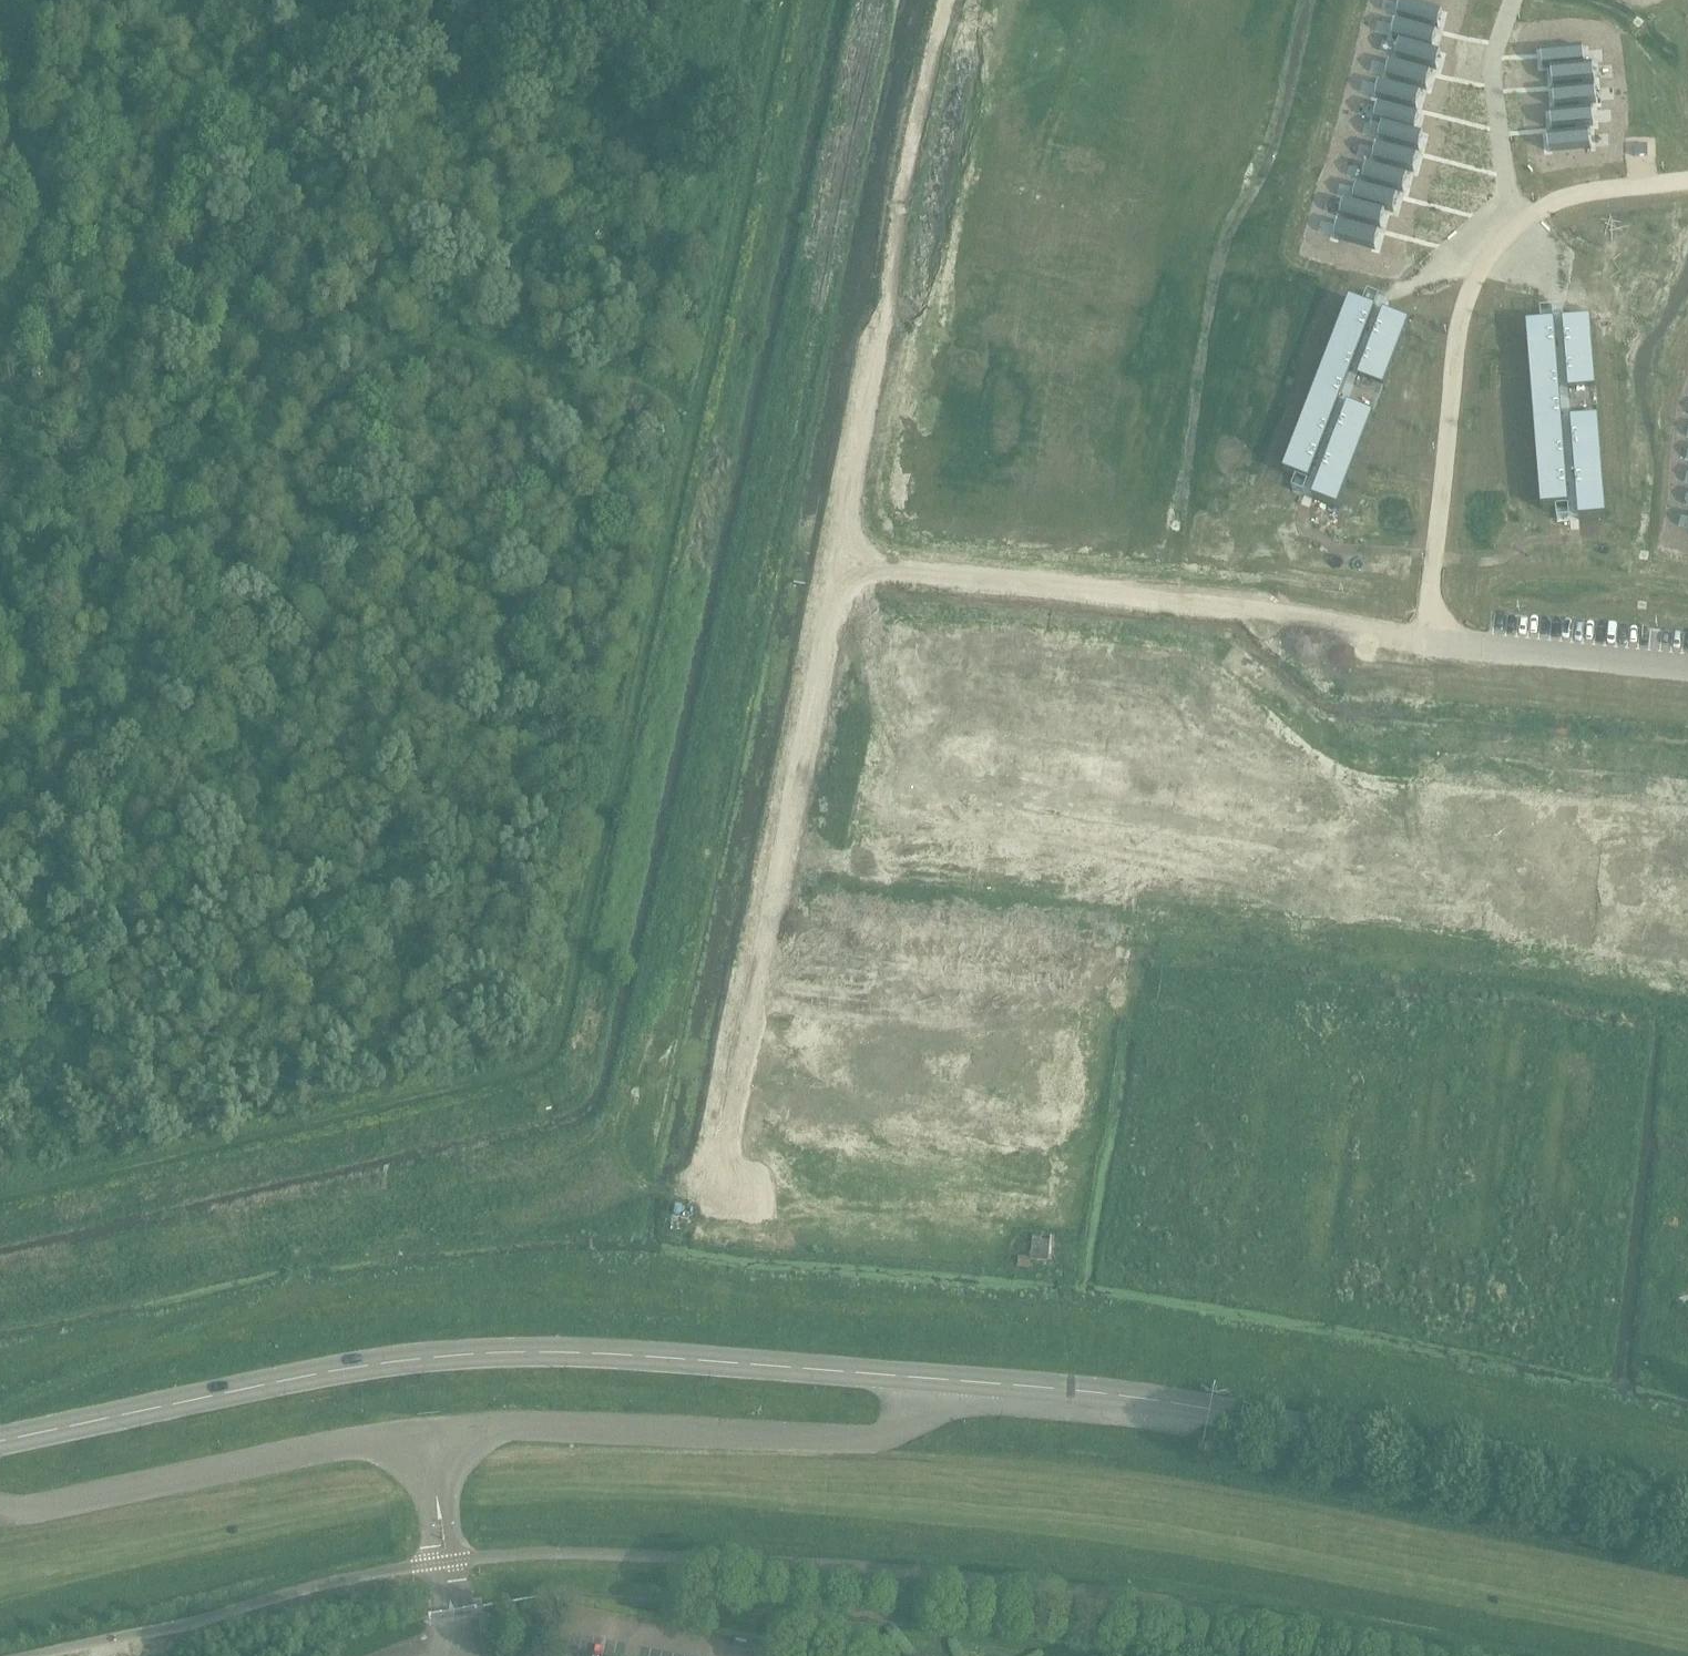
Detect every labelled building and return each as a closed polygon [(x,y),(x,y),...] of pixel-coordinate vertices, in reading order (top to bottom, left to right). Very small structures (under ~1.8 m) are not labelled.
[(1402,2),(1398,17),(1438,27),(1442,12),(1402,2)] [(1396,23),(1392,38),(1433,48),(1437,33),(1396,23)] [(1400,42),(1396,57),(1437,68),(1441,53),(1400,42)] [(1583,48),(1541,52),(1543,67),(1585,63),(1583,48)] [(1390,63),(1386,78),(1427,88),(1431,73),(1390,63)] [(1593,65),(1551,69),(1553,84),(1595,80),(1593,65)] [(1380,83),(1376,98),(1417,109),(1421,94),(1380,83)] [(1595,87),(1553,91),(1555,106),(1597,102),(1595,87)] [(1379,106),(1375,121),(1416,131),(1420,116),(1379,106)] [(1592,110),(1550,113),(1552,129),(1594,125),(1592,110)] [(1383,125),(1379,140),(1419,151),(1423,136),(1383,125)] [(1589,132),(1547,136),(1549,151),(1591,148),(1589,132)] [(1647,145),(1634,146),(1635,157),(1648,156),(1647,145)] [(1377,146),(1373,161),(1414,172),(1418,157),(1377,146)] [(1367,166),(1363,181),(1404,192),(1408,177),(1367,166)] [(1357,187),(1353,202),(1394,212),(1398,197),(1357,187)] [(1344,202),(1340,217),(1381,228),(1385,213),(1344,202)] [(1339,224),(1335,239),(1375,249),(1379,234),(1339,224)] [(1350,300),(1283,472),(1309,482),(1376,310),(1350,300)] [(1384,314),(1313,499),(1339,509),(1410,323),(1384,314)] [(1591,320),(1564,322),(1579,520),(1607,518),(1591,320)] [(1555,323),(1527,325),(1541,509),(1569,506),(1555,323)]
